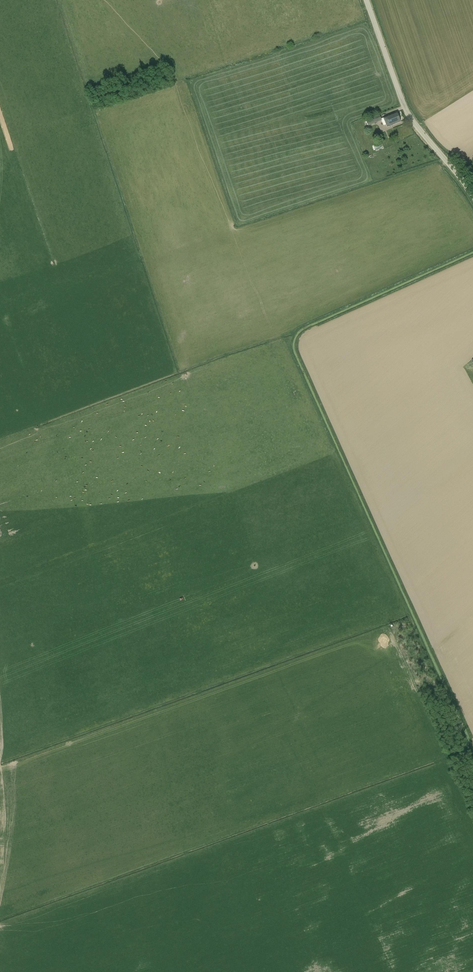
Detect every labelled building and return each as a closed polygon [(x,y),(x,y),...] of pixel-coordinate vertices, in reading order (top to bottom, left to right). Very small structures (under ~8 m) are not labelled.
[(383,126),(386,125),(387,127),(401,122),(397,113),(381,119),(379,115),(366,121),(368,126),(381,121),(383,126)]
